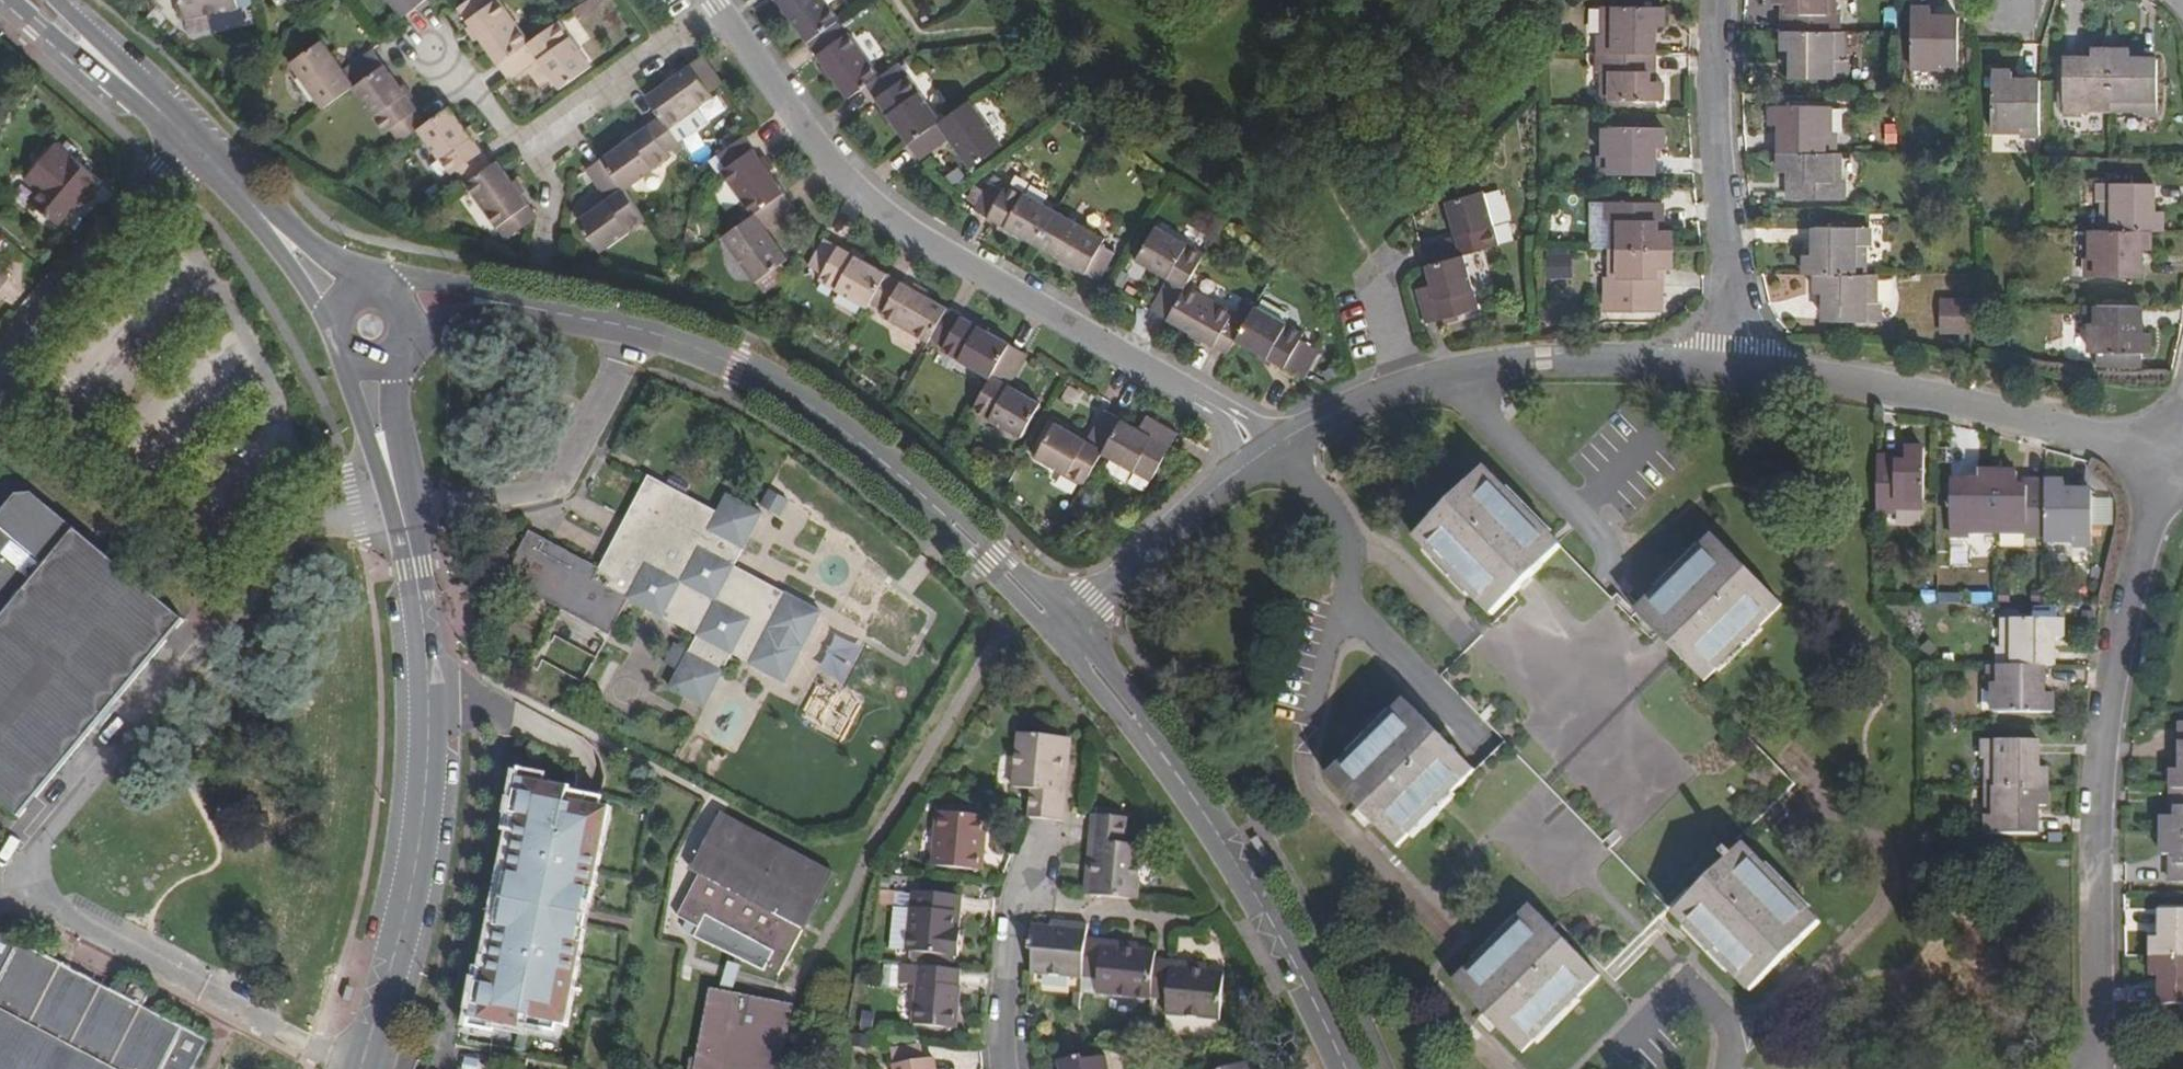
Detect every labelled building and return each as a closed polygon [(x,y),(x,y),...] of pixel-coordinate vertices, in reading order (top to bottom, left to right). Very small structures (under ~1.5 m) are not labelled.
[(185,19),(237,7),(236,0),(181,0),(185,19)] [(405,16),(419,5),(425,0),(392,0),(405,16)] [(530,41),(502,0),(494,0),(492,1),(491,0),(468,0),(457,8),(459,9),(482,42),(498,64),(530,41)] [(807,43),(833,25),(838,21),(823,0),(776,0),(790,20),(807,43)] [(1776,2),(1789,3),(1789,12),(1783,13),(1783,23),(1783,31),(1838,31),(1838,13),(1833,13),(1833,0),(1776,0),(1776,2)] [(1601,35),(1601,53),(1654,54),(1654,44),(1654,35),(1648,35),(1649,27),(1661,27),(1662,8),(1605,8),(1605,35),(1601,35)] [(1912,59),(1939,59),(1939,64),(1958,65),(1958,16),(1939,15),(1939,21),(1930,21),(1930,8),(1912,8),(1912,59)] [(530,41),(498,64),(507,77),(509,80),(537,60),(558,89),(590,66),(558,21),(530,41)] [(841,37),(833,25),(807,43),(826,70),(847,99),(866,86),(879,76),(846,33),(841,37)] [(1838,31),(1783,31),(1783,49),(1796,50),(1796,58),(1791,58),(1791,67),(1791,76),(1845,76),(1845,59),(1842,58),(1842,31),(1838,31)] [(352,85),(384,64),(378,56),(373,48),(344,69),(325,43),(294,65),(322,106),(352,85)] [(2111,108),(2111,50),(2092,50),(2091,64),(2083,64),(2083,59),(2065,58),(2065,112),(2083,112),(2083,108),(2111,108)] [(2111,50),(2111,108),(2138,108),(2138,113),(2156,113),(2156,60),(2139,60),(2139,64),(2129,64),(2129,50),(2111,50)] [(1654,54),(1601,53),(1600,72),(1604,72),(1604,99),(1661,100),(1661,91),(1661,81),(1648,81),(1648,73),(1654,73),(1654,54)] [(647,97),(661,117),(669,128),(714,97),(710,90),(723,82),(704,56),(688,67),(647,97)] [(418,128),(425,123),(410,102),(384,64),(352,85),(386,135),(393,130),(400,140),(418,128)] [(905,140),(936,117),(907,76),(902,80),(892,67),(879,76),(866,86),(881,107),(905,140)] [(2020,134),(2039,134),(2040,80),(2021,80),(2021,85),(2012,85),(2012,71),(1994,71),(1993,129),(2021,129),(2020,134)] [(936,117),(905,140),(914,153),(919,160),(949,139),(970,168),(1001,146),(965,96),(936,117)] [(450,106),(425,123),(418,128),(449,174),(454,171),(463,183),(494,228),(498,225),(506,237),(536,215),(506,174),(496,160),(489,164),(469,134),(450,106)] [(1782,144),(1782,153),(1835,154),(1835,135),(1830,135),(1831,107),(1774,106),(1774,125),(1788,125),(1788,134),(1782,134),(1782,144)] [(601,159),(624,190),(671,157),(668,153),(681,144),(669,128),(661,117),(601,159)] [(1663,148),(1663,130),(1606,129),(1605,156),(1600,156),(1600,174),(1654,175),(1654,166),(1654,157),(1649,156),(1648,147),(1663,148)] [(751,217),(784,194),(773,179),(743,137),(716,155),(724,168),(719,172),(751,217)] [(56,224),(71,207),(80,197),(85,202),(102,183),(55,143),(24,180),(39,193),(31,202),(56,224)] [(1835,154),(1782,153),(1782,172),(1795,172),(1795,182),(1790,182),(1790,192),(1791,200),(1844,200),(1843,183),(1839,183),(1839,154),(1835,154)] [(624,190),(601,159),(586,170),(608,201),(579,221),(600,252),(646,221),(624,190)] [(1016,233),(1037,246),(1056,212),(1006,184),(1003,190),(990,183),(975,209),(1016,233)] [(2103,230),(2163,230),(2163,211),(2149,211),(2149,203),(2154,203),(2154,183),(2099,183),(2099,202),(2103,202),(2103,230)] [(1425,265),(1463,254),(1498,244),(1482,190),(1444,202),(1453,236),(1420,246),(1422,254),(1425,265)] [(784,194),(751,217),(721,237),(753,281),(785,258),(764,229),(793,208),(784,194)] [(77,212),(85,202),(80,197),(71,207),(77,212)] [(1612,221),(1611,249),(1670,250),(1670,231),(1656,231),(1656,222),(1662,222),(1662,214),(1662,205),(1607,204),(1607,221),(1612,221)] [(1056,212),(1037,246),(1076,268),(1099,281),(1115,253),(1101,246),(1104,239),(1056,212)] [(1168,320),(1187,287),(1205,255),(1156,227),(1137,261),(1168,278),(1150,309),(1161,315),(1168,320)] [(1816,274),(1863,274),(1863,246),(1867,246),(1867,228),(1813,228),(1814,245),(1819,246),(1819,255),(1806,255),(1806,274),(1816,274)] [(2163,230),(2103,230),(2103,257),(2098,257),(2098,275),(2154,276),(2154,257),(2149,257),(2149,248),(2163,248),(2163,230)] [(870,301),(885,274),(857,258),(824,239),(809,266),(823,275),(820,280),(866,306),(870,301)] [(1606,296),(1661,297),(1661,289),(1661,278),(1655,278),(1655,269),(1670,269),(1670,250),(1611,249),(1611,276),(1606,276),(1606,296)] [(1549,278),(1574,277),(1573,253),(1548,253),(1549,278)] [(1463,254),(1425,265),(1431,284),(1416,289),(1427,323),(1434,321),(1480,308),(1463,254)] [(8,278),(0,271),(0,287),(8,278)] [(885,274),(870,301),(883,309),(879,315),(927,343),(930,336),(946,309),(911,289),(885,274)] [(1863,274),(1816,274),(1815,292),(1828,293),(1828,302),(1823,302),(1823,313),(1823,322),(1879,322),(1879,301),(1875,301),(1874,274),(1863,274)] [(1233,313),(1187,287),(1168,320),(1206,342),(1227,354),(1235,341),(1243,326),(1230,319),(1233,313)] [(1971,335),(1971,301),(1945,301),(1944,334),(1971,335)] [(1243,326),(1235,341),(1266,358),(1299,376),(1314,349),(1301,342),(1305,335),(1255,306),(1243,326)] [(2140,327),(2141,307),(2087,306),(2086,326),(2090,326),(2090,352),(2149,353),(2148,335),(2135,334),(2135,326),(2140,327)] [(987,332),(946,309),(930,336),(943,344),(940,350),(989,379),(1008,345),(987,332)] [(1008,345),(989,379),(973,407),(1021,434),(1039,403),(1006,384),(1023,353),(1008,345)] [(1104,454),(1122,420),(1105,411),(1088,443),(1055,423),(1036,457),(1086,485),(1104,454)] [(1139,430),(1122,420),(1104,454),(1151,481),(1165,456),(1178,434),(1167,428),(1146,417),(1139,430)] [(1879,460),(1878,514),(1898,514),(1898,510),(1925,511),(1926,453),(1915,453),(1908,453),(1908,465),(1898,465),(1898,460),(1879,460)] [(1523,585),(1561,548),(1485,469),(1415,536),(1492,615),(1523,585)] [(1999,531),(1999,473),(1989,473),(1981,473),(1980,486),(1970,486),(1970,481),(1952,481),(1951,536),(1970,536),(1970,531),(1999,531)] [(2045,537),(2046,482),(2033,482),(2027,481),(2027,487),(2017,487),(2017,473),(1999,473),(1999,531),(2027,532),(2027,536),(2045,537)] [(783,676),(817,608),(736,566),(763,512),(728,494),(718,513),(647,477),(602,564),(534,529),(509,579),(611,631),(629,597),(700,634),(673,686),(709,703),(736,651),(783,676)] [(2046,482),(2045,537),(2045,543),(2076,544),(2076,548),(2093,548),(2094,490),(2086,490),(2075,490),(2075,495),(2065,496),(2065,482),(2046,482)] [(0,512),(0,817),(7,823),(174,631),(24,502),(9,502),(0,512)] [(1713,536),(1635,612),(1669,647),(1705,683),(1782,607),(1713,536)] [(2000,666),(2044,667),(2055,667),(2055,657),(2055,648),(2050,647),(2050,639),(2064,639),(2064,619),(2004,619),(2004,648),(2000,648),(2000,666)] [(2044,667),(2000,666),(1991,666),(1990,685),(1996,685),(1995,713),(2053,713),(2054,702),(2054,695),(2038,695),(2038,686),(2044,686),(2044,667)] [(1481,713),(1487,719),(1498,708),(1492,702),(1481,713)] [(1396,845),(1474,770),(1412,706),(1334,781),(1359,807),(1396,845)] [(1028,818),(1063,822),(1064,812),(1066,792),(1059,792),(1065,740),(1018,736),(1013,790),(1031,793),(1028,818)] [(1990,788),(2047,788),(2047,779),(2048,770),(2035,770),(2035,762),(2040,762),(2040,742),(1987,741),(1986,760),(1990,760),(1990,788)] [(2182,789),(2182,771),(2170,771),(2170,789),(2182,789)] [(597,899),(615,819),(573,809),(575,798),(525,786),(517,821),(524,823),(511,879),(514,880),(502,934),(499,933),(486,989),(478,988),(470,1022),(521,1034),(524,1022),(566,1032),(584,952),(582,952),(594,898),(597,899)] [(2047,788),(1990,788),(1989,817),(1985,817),(1985,836),(2038,837),(2038,817),(2034,817),(2034,809),(2047,809),(2047,798),(2047,788)] [(2159,837),(2182,837),(2182,789),(2170,789),(2169,808),(2174,808),(2174,817),(2159,818),(2159,837)] [(1091,895),(1141,900),(1147,846),(1122,843),(1124,818),(1094,815),(1091,843),(1096,844),(1091,895)] [(980,872),(982,845),(985,845),(987,819),(937,816),(933,870),(980,872)] [(683,918),(705,930),(700,939),(769,976),(770,973),(783,980),(839,881),(729,818),(699,872),(707,877),(683,918)] [(2159,837),(2159,856),(2174,856),(2174,865),(2169,865),(2169,884),(2182,884),(2182,837),(2159,837)] [(1820,926),(1743,847),(1675,913),(1752,991),(1781,963),(1820,926)] [(913,896),(908,957),(958,961),(961,936),(954,935),(955,918),(958,919),(960,899),(913,896)] [(1522,1053),(1600,977),(1532,907),(1454,982),(1490,1020),(1522,1053)] [(2154,959),(2182,959),(2182,912),(2162,912),(2162,930),(2168,930),(2168,940),(2154,940),(2154,959)] [(1083,980),(1086,938),(1087,928),(1062,924),(1061,931),(1032,927),(1029,951),(1035,952),(1032,976),(1083,981),(1083,980)] [(0,931),(0,1068),(195,1068),(210,1040),(0,931)] [(1158,998),(1162,959),(1160,959),(1161,950),(1108,946),(1108,940),(1086,938),(1083,980),(1104,982),(1103,997),(1157,1002),(1158,998)] [(1173,960),(1162,959),(1158,998),(1174,999),(1173,1015),(1227,1020),(1232,972),(1178,967),(1178,960),(1173,960)] [(2154,959),(2154,977),(2168,978),(2168,988),(2162,988),(2162,1007),(2182,1007),(2182,959),(2154,959)] [(734,964),(730,974),(741,978),(744,968),(734,964)] [(956,973),(919,969),(914,1028),(958,1033),(961,991),(955,990),(956,973)] [(733,999),(741,978),(730,974),(722,995),(733,999)] [(353,987),(346,985),(342,999),(349,1001),(353,987)] [(793,1028),(797,1009),(740,996),(739,1001),(733,999),(722,995),(714,992),(711,1001),(706,1015),(696,1060),(691,1059),(689,1068),(784,1068),(793,1028)] [(1103,1054),(1080,1061),(1077,1055),(1053,1062),(1055,1068),(1107,1068),(1103,1054)]
